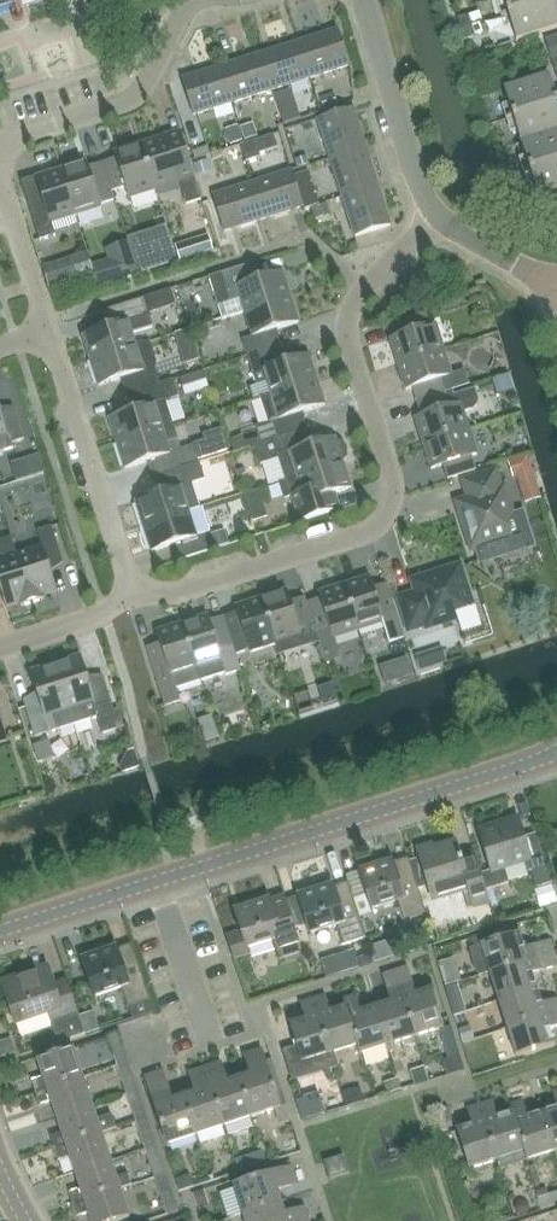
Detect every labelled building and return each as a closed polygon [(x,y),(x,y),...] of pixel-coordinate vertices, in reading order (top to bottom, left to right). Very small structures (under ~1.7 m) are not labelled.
[(27,0),(0,0),(0,8),(27,0)] [(508,14),(553,0),(503,0),(508,14)] [(554,4),(553,0),(508,14),(516,41),(556,28),(556,13),(554,4)] [(461,29),(472,25),(468,15),(458,19),(461,29)] [(475,36),(472,25),(461,29),(464,40),(475,36)] [(298,42),(310,78),(349,65),(338,30),(298,42)] [(549,50),(556,47),(556,40),(556,36),(545,39),(549,50)] [(310,78),(298,42),(260,54),(271,90),(310,78)] [(549,50),(552,60),(556,59),(556,47),(549,50)] [(271,90),(260,54),(221,66),(233,102),(271,90)] [(233,102),(221,66),(182,79),(193,115),(233,102)] [(556,100),(550,76),(504,90),(512,117),(556,103),(556,100)] [(512,117),(521,144),(556,133),(556,103),(512,117)] [(330,159),(365,147),(353,108),(317,119),(330,159)] [(242,135),(243,150),(283,146),(282,131),(242,135)] [(521,144),(530,171),(556,162),(556,133),(521,144)] [(166,136),(140,144),(154,190),(180,182),(186,204),(201,199),(183,144),(169,148),(166,136)] [(129,198),(154,190),(140,144),(114,152),(116,159),(102,163),(111,191),(125,187),(129,198)] [(365,147),(330,159),(342,197),(378,186),(365,147)] [(61,169),(75,215),(101,207),(97,196),(111,191),(102,163),(89,168),(87,161),(61,169)] [(530,171),(538,197),(556,191),(556,162),(530,171)] [(39,190),(25,194),(39,241),(55,236),(51,223),(75,215),(61,169),(35,177),(39,190)] [(291,170),(252,183),(263,219),(302,206),(291,170)] [(263,219),(252,183),(212,195),(224,231),(263,219)] [(378,186),(342,197),(354,237),(390,225),(378,186)] [(124,232),(110,236),(119,268),(134,264),(124,232)] [(194,255),(190,242),(176,246),(180,260),(194,255)] [(85,255),(72,259),(77,277),(91,272),(85,255)] [(245,311),(290,297),(282,271),(254,280),(249,264),(208,277),(217,305),(221,320),(245,313),(245,311)] [(55,265),(41,269),(47,286),(60,282),(55,265)] [(90,360),(136,347),(132,334),(154,327),(143,297),(134,301),(105,310),(110,326),(82,335),(90,360)] [(298,322),(290,297),(245,311),(245,313),(253,337),(242,340),(247,356),(275,347),(270,331),(298,322)] [(398,364),(443,350),(435,324),(430,326),(426,311),(397,321),(401,334),(389,338),(398,364)] [(131,393),(160,384),(156,370),(157,362),(150,342),(136,347),(90,360),(98,386),(126,377),(131,393)] [(280,363),(275,347),(247,356),(256,385),(267,381),(271,394),(316,380),(308,354),(280,363)] [(417,402),(445,393),(440,379),(452,375),(443,350),(398,364),(406,390),(412,388),(417,402)] [(173,380),(160,384),(131,393),(136,409),(109,418),(117,443),(173,425),(165,401),(178,397),(173,380)] [(254,445),(301,430),(296,414),(324,405),(316,380),(271,394),(260,398),(268,423),(256,426),(260,441),(254,444),(254,445)] [(452,390),(445,393),(417,402),(421,415),(415,417),(423,443),(469,429),(463,412),(474,408),(477,405),(478,400),(476,390),(475,388),(453,395),(452,390)] [(3,451),(2,448),(25,441),(15,411),(1,415),(0,412),(0,452),(3,451)] [(158,476),(198,463),(192,446),(181,449),(173,425),(117,443),(125,469),(153,460),(158,476)] [(477,454),(469,429),(423,443),(431,469),(443,465),(447,479),(475,470),(471,456),(477,454)] [(307,446),(301,430),(254,445),(260,463),(278,457),(285,479),(278,481),(279,483),(343,462),(346,457),(347,452),(345,446),(341,442),(336,440),(335,437),(307,446)] [(199,463),(198,463),(158,476),(163,491),(135,500),(143,526),(188,512),(199,508),(191,484),(204,480),(199,463)] [(351,488),(342,463),(279,483),(284,498),(291,496),(299,522),(328,513),(323,497),(351,488)] [(468,498),(457,502),(471,550),(476,548),(480,562),(532,546),(522,513),(513,516),(504,488),(501,489),(495,470),(462,481),(468,498)] [(262,505),(249,509),(253,519),(265,515),(262,505)] [(196,537),(188,512),(143,526),(151,551),(179,542),(184,559),(212,549),(207,533),(196,537)] [(17,555),(32,602),(44,599),(42,595),(56,591),(48,564),(62,560),(51,527),(37,531),(42,547),(17,555)] [(17,555),(12,539),(0,542),(0,590),(5,607),(19,603),(21,606),(32,602),(17,555)] [(454,612),(472,607),(459,566),(412,581),(416,592),(398,598),(408,631),(426,625),(427,628),(457,619),(454,612)] [(344,585),(358,630),(383,623),(389,643),(404,638),(387,584),(373,589),(369,576),(344,585)] [(333,639),(358,630),(344,585),(318,593),(320,599),(306,603),(315,631),(329,627),(333,639)] [(318,641),(315,631),(306,603),(304,598),(290,602),(286,590),(261,598),(276,644),(279,653),(318,641)] [(223,617),(240,670),(241,670),(236,654),(249,650),(250,652),(276,644),(261,598),(235,606),(237,613),(223,617)] [(225,675),(240,670),(223,617),(209,622),(207,615),(182,623),(200,681),(224,673),(225,675)] [(176,688),(200,681),(182,623),(156,631),(160,644),(146,648),(165,706),(180,701),(176,688)] [(55,664),(74,725),(114,712),(104,679),(89,684),(80,655),(55,664)] [(35,738),(74,725),(55,664),(29,672),(38,700),(24,704),(35,738)] [(33,758),(51,755),(48,737),(30,740),(33,758)] [(181,814),(186,826),(209,817),(203,805),(181,814)] [(492,869),(481,873),(486,890),(510,883),(505,868),(528,861),(531,871),(546,866),(535,834),(521,838),(515,818),(480,829),(492,869)] [(486,890),(481,873),(479,874),(477,868),(465,872),(454,840),(430,848),(431,851),(419,855),(433,899),(461,890),(466,908),(488,901),(484,891),(486,890)] [(403,922),(425,915),(406,858),(392,862),(390,854),(371,860),(372,865),(358,869),(371,909),(396,901),(403,922)] [(343,945),(366,938),(347,882),(333,886),(331,878),(310,885),(312,890),(297,895),(310,933),(336,925),(343,945)] [(234,910),(241,932),(227,937),(234,959),(250,953),(248,948),(273,939),(280,960),(302,953),(283,897),(270,902),(267,893),(247,900),(249,905),(234,910)] [(489,972),(552,953),(548,940),(523,947),(518,932),(494,939),(492,931),(470,937),(473,946),(468,947),(477,975),(489,971),(489,972)] [(153,1012),(149,1001),(131,947),(117,951),(114,943),(91,951),(92,955),(81,959),(94,998),(119,989),(126,1009),(127,1009),(130,1020),(153,1012)] [(497,1000),(536,988),(531,974),(556,966),(552,953),(489,972),(497,1000)] [(393,971),(414,1038),(441,1029),(429,990),(415,994),(406,967),(393,971)] [(51,1026),(76,1018),(65,984),(52,988),(46,970),(2,984),(15,1024),(47,1013),(51,1026)] [(387,1046),(414,1038),(393,971),(381,975),(389,1002),(374,1006),(387,1046)] [(556,1012),(556,998),(540,1003),(536,988),(497,1000),(506,1027),(556,1012)] [(356,1046),(344,1008),(330,1012),(325,996),(312,1000),(329,1054),(356,1046)] [(358,1055),(387,1046),(374,1006),(360,1011),(355,996),(341,1000),(344,1008),(356,1046),(358,1055)] [(329,1054),(312,1000),(299,1004),(304,1020),(290,1025),(297,1047),(282,1052),(289,1076),(305,1071),(302,1063),(329,1054)] [(506,1027),(514,1057),(554,1045),(549,1028),(556,1026),(556,1012),(506,1027)] [(118,1067),(128,1064),(119,1034),(108,1038),(118,1067)] [(34,1095),(82,1080),(72,1051),(37,1062),(43,1079),(30,1083),(34,1095)] [(239,1080),(251,1119),(279,1110),(260,1051),(245,1056),(251,1076),(239,1080)] [(251,1119),(239,1080),(227,1083),(221,1064),(204,1069),(223,1128),(251,1119)] [(223,1128),(204,1069),(190,1074),(196,1093),(183,1098),(195,1137),(223,1128)] [(167,1146),(195,1137),(183,1098),(171,1101),(162,1072),(145,1077),(167,1146)] [(82,1080),(34,1095),(38,1107),(51,1103),(57,1120),(91,1108),(82,1080)] [(542,1112),(555,1151),(556,1151),(556,1090),(552,1091),(556,1107),(542,1112)] [(137,1125),(147,1121),(138,1093),(127,1096),(137,1125)] [(526,1161),(555,1151),(542,1112),(527,1116),(522,1101),(509,1106),(511,1113),(523,1152),(526,1161)] [(523,1152),(511,1113),(497,1118),(491,1102),(479,1106),(496,1160),(523,1152)] [(315,1103),(299,1108),(302,1121),(319,1116),(315,1103)] [(469,1169),(496,1160),(479,1106),(466,1110),(471,1126),(456,1131),(469,1169)] [(95,1120),(91,1108),(57,1120),(62,1136),(49,1140),(53,1152),(101,1137),(100,1133),(116,1128),(111,1115),(95,1120)] [(146,1153),(157,1149),(147,1121),(137,1125),(146,1153)] [(101,1137),(53,1152),(57,1164),(70,1160),(75,1176),(110,1164),(101,1137)] [(166,1178),(157,1149),(146,1153),(156,1181),(166,1178)] [(328,1181),(348,1175),(343,1157),(323,1163),(328,1181)] [(68,1195),(73,1208),(119,1192),(118,1191),(132,1186),(128,1175),(115,1179),(110,1164),(75,1176),(80,1191),(68,1195)] [(241,1217),(282,1204),(278,1193),(297,1187),(291,1170),(232,1189),(241,1217)] [(166,1178),(156,1181),(167,1215),(178,1212),(166,1178)] [(119,1192),(73,1208),(77,1220),(89,1216),(91,1220),(126,1220),(128,1220),(119,1192)] [(282,1204),(241,1217),(242,1220),(308,1220),(304,1211),(286,1217),(282,1204)]
